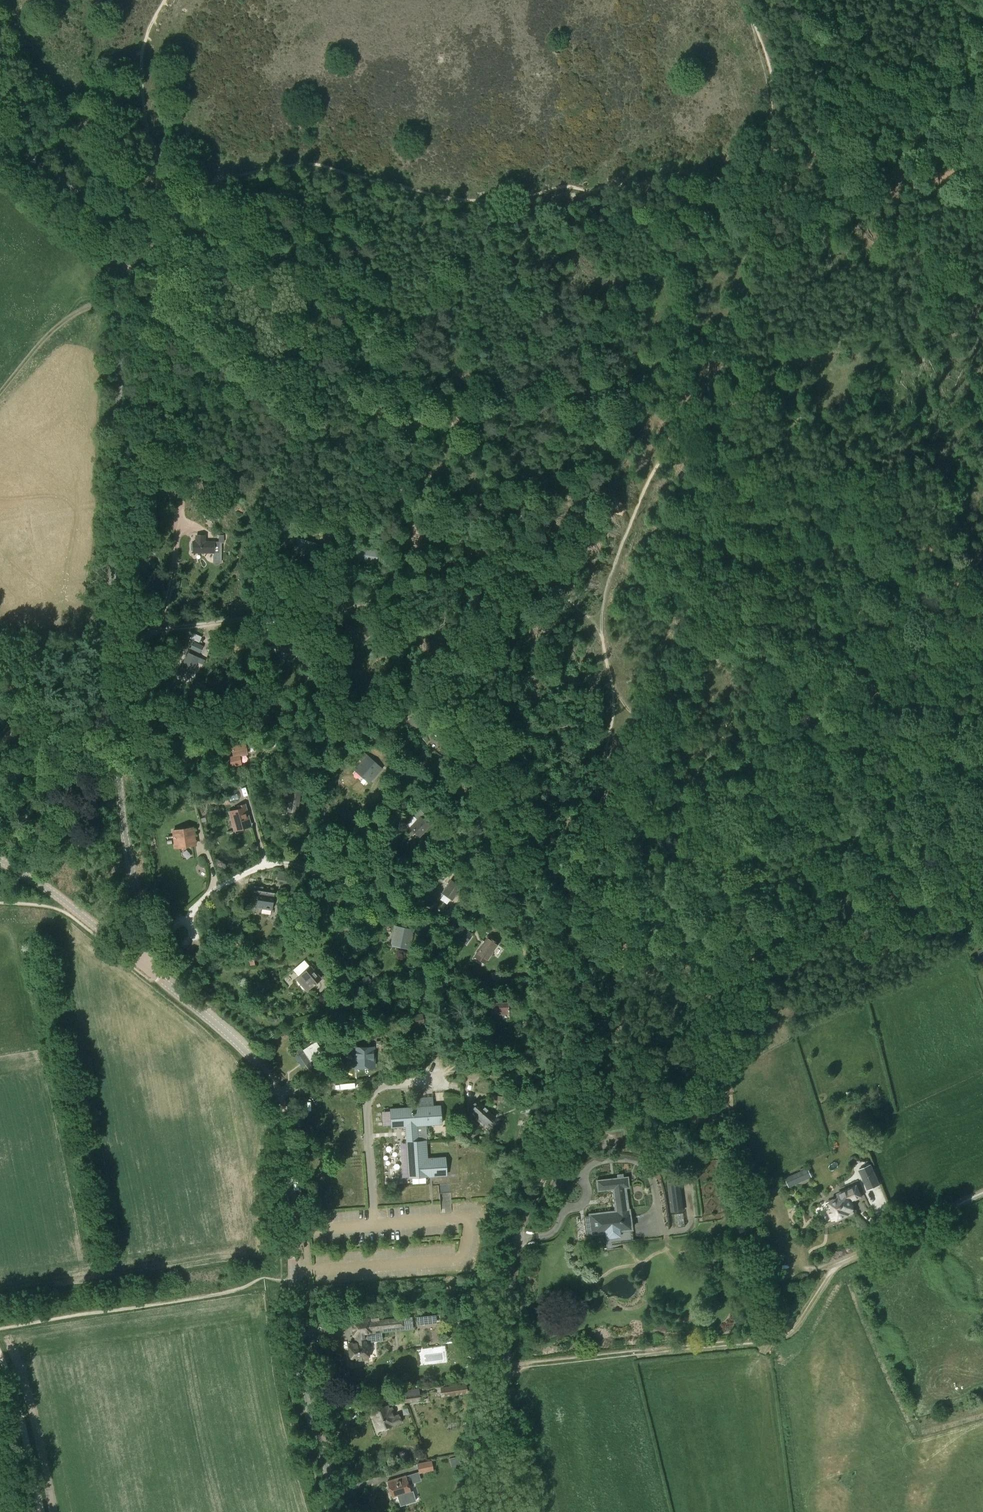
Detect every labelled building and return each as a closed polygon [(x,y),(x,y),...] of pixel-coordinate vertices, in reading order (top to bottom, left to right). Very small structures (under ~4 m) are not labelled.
[(193,552),(214,552),(214,541),(204,541),(204,536),(200,536),(200,541),(193,541),(193,552)] [(317,544),(298,538),(294,549),(313,555),(317,544)] [(353,548),(352,557),(371,560),(373,551),(353,548)] [(193,632),(191,637),(200,641),(202,635),(193,632)] [(190,648),(200,653),(203,646),(193,641),(190,648)] [(181,669),(191,673),(196,663),(201,665),(204,660),(188,653),(181,669)] [(233,756),(229,758),(231,766),(240,763),(238,755),(247,753),(244,742),(230,745),(233,756)] [(367,757),(356,769),(370,782),(380,771),(367,757)] [(395,776),(390,780),(400,789),(404,784),(395,776)] [(297,812),(300,795),(301,790),(290,788),(287,811),(297,812)] [(229,811),(232,827),(249,823),(245,808),(229,811)] [(409,828),(419,837),(430,826),(420,817),(424,813),(419,809),(413,816),(417,820),(409,828)] [(178,838),(179,844),(191,842),(190,836),(194,836),(193,828),(173,831),(174,839),(178,838)] [(448,867),(454,873),(458,870),(452,863),(448,867)] [(451,880),(442,893),(451,900),(461,886),(451,880)] [(256,907),(272,909),(273,897),(275,890),(263,889),(263,887),(259,886),(258,889),(253,889),(252,900),(257,900),(256,907)] [(472,934),(460,925),(454,935),(458,938),(466,943),(472,934)] [(410,946),(413,930),(394,926),(391,942),(410,946)] [(498,945),(486,937),(476,952),(487,960),(498,945)] [(334,962),(340,957),(336,952),(329,958),(334,962)] [(310,966),(298,976),(309,988),(320,978),(310,966)] [(418,970),(417,976),(429,978),(430,972),(418,970)] [(367,975),(361,978),(363,984),(370,982),(367,975)] [(492,1014),(508,1014),(508,1010),(509,1010),(509,1009),(508,1009),(507,1002),(491,1003),(492,1014)] [(296,1052),(304,1063),(307,1068),(313,1065),(301,1048),(296,1052)] [(368,1049),(357,1049),(357,1065),(368,1065),(368,1062),(374,1062),(374,1052),(368,1052),(368,1049)] [(426,1104),(435,1104),(434,1096),(426,1096),(426,1104)] [(486,1106),(481,1101),(480,1100),(468,1114),(473,1118),(475,1117),(482,1123),(485,1118),(492,1124),(497,1118),(485,1107),(486,1106)] [(689,1103),(689,1111),(713,1109),(712,1101),(689,1103)] [(424,1107),(425,1124),(441,1123),(440,1106),(424,1107)] [(425,1124),(424,1107),(390,1109),(391,1127),(405,1126),(409,1177),(432,1176),(446,1175),(445,1157),(430,1158),(426,1159),(425,1141),(427,1141),(425,1124)] [(432,1185),(438,1185),(458,1184),(455,1144),(430,1146),(430,1158),(445,1157),(446,1175),(432,1176),(432,1185)] [(858,1170),(867,1189),(879,1184),(870,1164),(858,1170)] [(807,1168),(796,1173),(800,1182),(811,1177),(807,1168)] [(605,1232),(631,1229),(632,1229),(629,1209),(628,1209),(625,1187),(629,1187),(627,1177),(622,1177),(622,1174),(618,1175),(618,1178),(596,1180),(598,1191),(611,1189),(614,1211),(589,1214),(590,1227),(589,1227),(588,1229),(587,1231),(588,1232),(589,1233),(591,1233),(591,1234),(605,1232)] [(671,1212),(672,1212),(684,1211),(681,1186),(683,1186),(681,1176),(666,1177),(671,1212)] [(791,1176),(785,1178),(789,1187),(795,1184),(791,1176)] [(741,1204),(746,1204),(742,1179),(738,1180),(741,1204)] [(836,1194),(838,1197),(829,1201),(832,1208),(828,1210),(833,1220),(853,1211),(849,1201),(860,1196),(856,1186),(836,1194)] [(677,1213),(678,1226),(685,1225),(684,1212),(677,1213)] [(631,1229),(605,1232),(607,1249),(621,1248),(621,1242),(633,1240),(631,1229)] [(417,1316),(417,1325),(436,1323),(436,1314),(417,1316)] [(412,1317),(403,1317),(369,1321),(369,1318),(351,1320),(353,1335),(355,1335),(356,1342),(348,1343),(350,1360),(368,1358),(366,1341),(383,1339),(382,1331),(404,1329),(413,1328),(412,1317)] [(441,1391),(442,1395),(469,1391),(468,1387),(441,1391)] [(393,1395),(394,1402),(413,1400),(413,1401),(414,1401),(422,1400),(422,1398),(421,1391),(413,1391),(413,1392),(393,1395)] [(387,1405),(372,1410),(376,1421),(374,1421),(377,1430),(378,1430),(380,1435),(387,1433),(385,1427),(402,1422),(399,1414),(394,1416),(392,1410),(389,1411),(387,1405)] [(457,1456),(449,1458),(451,1466),(459,1464),(457,1456)] [(432,1469),(430,1461),(416,1463),(418,1472),(432,1469)] [(390,1495),(398,1493),(401,1504),(414,1500),(412,1491),(409,1492),(405,1475),(386,1480),(390,1495)]
